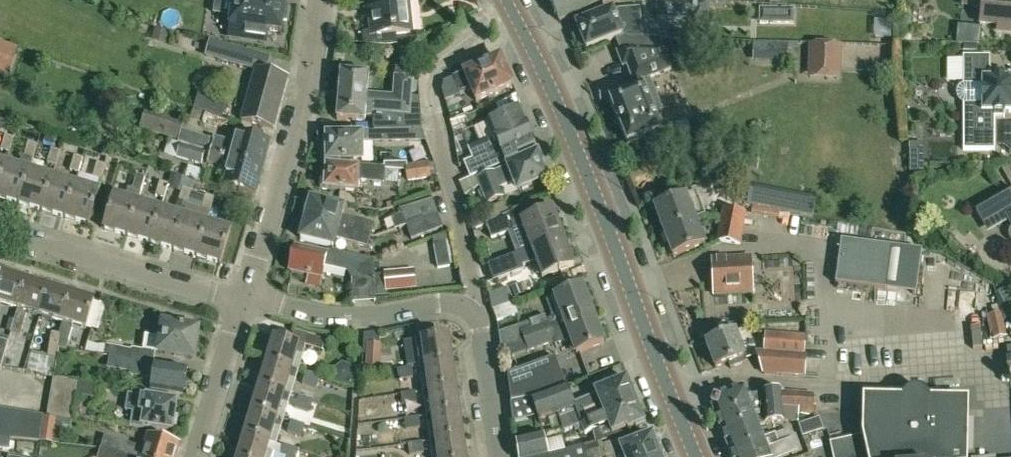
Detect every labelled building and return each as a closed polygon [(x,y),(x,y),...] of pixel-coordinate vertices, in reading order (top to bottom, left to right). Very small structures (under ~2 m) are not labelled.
[(281,32),(283,20),(286,20),(288,5),(285,5),(285,4),(261,0),(234,0),(229,36),(267,42),(269,30),(281,32)] [(408,33),(414,32),(409,0),(407,0),(387,2),(388,6),(368,9),(371,33),(362,34),(364,44),(380,46),(390,47),(397,45),(396,35),(408,33)] [(560,21),(605,1),(614,0),(550,0),(560,21)] [(710,1),(705,1),(687,0),(656,0),(655,19),(690,20),(690,24),(709,25),(710,1)] [(961,6),(982,8),(981,24),(998,26),(998,30),(1010,32),(1010,2),(1006,2),(1007,0),(962,0),(961,6)] [(640,7),(633,8),(619,9),(614,11),(613,9),(576,25),(580,35),(578,40),(581,48),(586,49),(586,50),(615,39),(623,35),(642,37),(640,7)] [(794,9),(759,8),(759,23),(794,23),(794,9)] [(615,39),(620,50),(617,52),(623,67),(627,65),(634,84),(671,69),(663,48),(658,38),(642,37),(623,35),(615,39)] [(19,48),(5,43),(5,41),(0,39),(0,74),(10,77),(19,48)] [(256,54),(210,41),(205,58),(252,71),(256,54)] [(787,45),(753,44),(752,62),(786,63),(787,45)] [(838,70),(839,48),(812,47),(811,69),(838,70)] [(513,86),(501,56),(452,77),(460,95),(471,90),(475,102),(513,86)] [(989,77),(989,56),(964,56),(964,85),(960,87),(958,90),(957,94),(958,98),(960,101),(964,104),(964,150),(995,150),(995,117),(1004,117),(1004,112),(1010,112),(1010,77),(989,77)] [(256,71),(251,86),(249,95),(282,104),(288,80),(256,71)] [(375,118),(374,132),(387,131),(413,131),(422,131),(419,98),(411,97),(413,78),(395,77),(393,96),(367,94),(369,75),(340,73),(338,105),(334,104),(333,117),(337,117),(337,121),(365,123),(366,117),(375,118)] [(644,86),(610,99),(628,144),(645,137),(648,146),(665,139),(661,130),(644,86)] [(225,108),(211,103),(212,98),(199,94),(194,110),(221,119),(225,108)] [(249,95),(246,104),(242,120),(275,129),(282,104),(249,95)] [(516,156),(535,148),(519,109),(488,122),(494,137),(468,148),(473,160),(464,164),(470,178),(470,179),(475,177),(518,159),(516,156)] [(140,129),(178,141),(183,126),(144,114),(140,129)] [(687,119),(669,126),(676,142),(694,135),(687,119)] [(183,130),(179,142),(211,153),(264,168),(271,144),(238,135),(234,150),(214,144),(214,140),(183,130)] [(324,158),(328,159),(328,161),(361,161),(361,142),(383,141),(383,135),(386,135),(387,135),(387,131),(374,132),(347,132),(347,136),(327,136),(328,148),(324,149),(324,158)] [(413,140),(413,131),(387,131),(387,135),(386,135),(387,141),(413,140)] [(9,153),(14,138),(5,136),(1,150),(9,153)] [(264,168),(211,153),(179,142),(181,144),(176,158),(201,165),(205,152),(211,154),(208,162),(229,168),(224,184),(257,193),(264,168)] [(19,167),(7,163),(0,187),(0,198),(20,204),(30,170),(29,170),(37,145),(28,143),(24,156),(21,160),(19,167)] [(924,172),(924,143),(910,143),(910,172),(924,172)] [(56,166),(60,152),(51,150),(47,164),(56,166)] [(486,204),(503,197),(500,189),(514,183),(517,192),(546,179),(545,175),(548,174),(545,166),(542,167),(537,155),(477,180),(479,187),(486,204)] [(78,173),(83,159),(74,156),(70,170),(78,173)] [(106,165),(97,163),(94,177),(102,180),(106,165)] [(428,163),(406,166),(406,171),(406,174),(407,181),(431,178),(428,163)] [(385,184),(386,169),(386,168),(385,168),(357,165),(357,170),(327,167),(326,178),(323,177),(321,189),(357,192),(358,181),(385,184)] [(30,170),(20,204),(43,211),(53,177),(30,170)] [(141,192),(145,177),(137,175),(132,189),(141,192)] [(77,184),(53,177),(43,211),(66,218),(77,184)] [(164,198),(168,184),(159,182),(155,196),(164,198)] [(100,191),(88,188),(77,184),(66,218),(90,225),(100,191)] [(187,205),(191,191),(182,188),(179,203),(187,205)] [(663,231),(695,219),(705,215),(695,190),(654,206),(663,231)] [(979,212),(983,217),(987,222),(991,224),(998,224),(1004,222),(1009,219),(1010,223),(1010,194),(979,212)] [(128,236),(138,202),(115,195),(105,229),(128,236)] [(201,210),(210,212),(214,198),(206,195),(201,210)] [(395,230),(406,226),(438,215),(433,199),(401,209),(402,214),(391,217),(395,230)] [(308,212),(306,219),(370,235),(372,225),(341,217),(343,208),(311,200),(311,202),(308,203),(306,209),(308,212)] [(138,202),(128,236),(151,243),(162,209),(138,202)] [(237,205),(228,202),(225,217),(233,219),(237,205)] [(162,209),(151,243),(174,250),(185,216),(188,206),(187,205),(179,203),(178,203),(174,213),(162,209)] [(185,216),(174,250),(197,257),(208,223),(211,213),(210,212),(201,210),(188,206),(185,216)] [(530,218),(527,207),(517,211),(485,225),(491,240),(508,233),(516,255),(530,250),(562,237),(552,210),(530,218)] [(721,224),(743,227),(746,213),(723,209),(721,224)] [(438,215),(406,226),(410,238),(442,228),(438,215)] [(367,246),(370,235),(306,219),(304,227),(301,228),(299,234),(301,237),(300,238),(334,247),(336,238),(367,246)] [(704,242),(695,219),(663,231),(672,256),(704,242)] [(208,223),(197,257),(221,264),(231,230),(208,223)] [(743,227),(721,224),(718,242),(740,245),(743,227)] [(572,266),(562,237),(530,250),(516,255),(486,266),(493,282),(523,270),(522,267),(535,261),(540,278),(572,266)] [(922,251),(893,247),(842,240),(836,283),(887,291),(916,295),(922,251)] [(446,241),(434,242),(438,268),(450,266),(446,241)] [(327,254),(296,247),(290,272),(323,279),(325,268),(348,273),(352,278),(375,284),(374,278),(373,261),(328,250),(327,254)] [(753,293),(752,258),(712,260),(713,295),(753,293)] [(416,289),(414,269),(384,272),(385,292),(416,289)] [(27,281),(5,274),(0,290),(0,303),(18,309),(27,281)] [(49,287),(27,281),(18,309),(14,320),(11,333),(20,335),(27,311),(41,315),(49,287)] [(515,301),(510,286),(489,294),(492,310),(493,310),(514,302),(515,301)] [(71,293),(49,287),(41,315),(63,322),(71,293)] [(550,319),(547,320),(521,329),(520,326),(499,335),(501,349),(507,346),(523,341),(547,332),(592,315),(580,287),(546,300),(552,315),(550,319)] [(51,332),(49,344),(59,346),(60,341),(68,344),(72,329),(82,332),(83,328),(87,329),(95,300),(71,293),(63,322),(59,334),(51,332)] [(514,302),(493,310),(497,322),(519,313),(514,302)] [(1006,337),(1001,313),(987,316),(992,340),(1006,337)] [(554,337),(564,334),(565,338),(569,337),(575,354),(603,343),(592,315),(561,327),(547,332),(523,341),(507,346),(512,357),(527,351),(527,353),(556,342),(554,337)] [(152,365),(154,353),(194,360),(198,330),(165,325),(162,339),(147,336),(145,350),(132,348),(131,350),(107,345),(97,345),(88,343),(85,352),(97,355),(125,361),(152,365)] [(419,366),(451,361),(448,336),(432,338),(430,327),(416,329),(417,340),(404,342),(407,367),(419,365),(419,366)] [(275,337),(268,362),(299,371),(306,347),(321,352),(325,339),(294,330),(291,341),(275,337)] [(747,363),(735,332),(705,343),(715,369),(729,363),(730,369),(747,363)] [(779,353),(804,354),(805,335),(765,333),(764,351),(764,352),(779,353)] [(1,368),(8,342),(0,340),(0,368),(1,368)] [(379,371),(381,345),(367,343),(365,369),(379,371)] [(57,359),(59,346),(49,344),(47,358),(57,359)] [(779,353),(764,352),(764,351),(755,350),(762,374),(777,376),(779,353)] [(806,354),(804,354),(779,353),(777,376),(804,378),(806,354)] [(507,375),(512,406),(565,386),(566,385),(555,357),(507,375)] [(188,371),(152,365),(125,361),(123,371),(134,373),(133,376),(154,380),(153,390),(184,395),(184,393),(186,392),(188,384),(186,382),(188,371)] [(423,391),(455,387),(451,361),(419,366),(423,391)] [(268,362),(260,386),(292,395),(296,380),(299,371),(268,362)] [(413,378),(411,367),(397,369),(399,380),(413,378)] [(316,389),(319,378),(305,373),(302,384),(316,389)] [(55,377),(53,390),(77,394),(96,397),(98,385),(79,381),(55,377)] [(514,423),(537,416),(539,421),(557,415),(564,432),(574,428),(636,403),(627,380),(609,387),(606,385),(599,388),(598,392),(596,393),(595,393),(598,401),(576,410),(565,386),(512,406),(513,411),(514,423)] [(260,386),(253,410),(285,420),(290,404),(289,404),(292,395),(260,386)] [(424,400),(425,402),(427,416),(458,412),(455,387),(423,391),(424,400)] [(721,433),(755,420),(754,417),(757,416),(760,416),(760,413),(765,412),(766,425),(784,423),(784,421),(799,422),(799,414),(814,414),(813,395),(782,391),(746,396),(743,389),(715,399),(711,407),(721,433)] [(50,403),(74,407),(77,394),(53,390),(50,403)] [(415,392),(401,394),(402,405),(417,403),(415,392)] [(177,403),(143,397),(130,395),(127,411),(134,412),(132,426),(158,431),(158,428),(173,430),(173,428),(177,428),(179,416),(175,415),(177,403)] [(308,413),(312,401),(298,396),(294,408),(308,413)] [(969,401),(931,399),(931,397),(903,396),(903,399),(864,397),(863,435),(830,442),(834,456),(967,456),(969,401)] [(74,407),(50,403),(48,417),(72,421),(74,407)] [(645,424),(636,403),(574,428),(575,432),(578,431),(580,436),(608,425),(612,434),(627,429),(628,431),(645,424)] [(5,439),(10,410),(0,409),(0,439),(5,439)] [(10,410),(5,439),(16,440),(21,412),(10,410)] [(285,420),(253,410),(246,434),(277,444),(282,428),(285,420)] [(21,412),(16,440),(28,441),(32,414),(21,412)] [(458,412),(427,416),(428,425),(430,441),(462,437),(458,412)] [(32,414),(28,441),(40,443),(44,416),(32,414)] [(48,417),(44,416),(40,443),(60,443),(62,426),(71,428),(72,421),(48,417)] [(419,417),(404,419),(406,429),(420,427),(419,417)] [(819,418),(798,425),(802,437),(823,430),(819,418)] [(763,439),(755,420),(721,433),(729,454),(763,441),(763,439)] [(301,437),(305,426),(291,422),(287,433),(301,437)] [(239,456),(273,456),(274,452),(268,450),(270,443),(277,445),(277,444),(246,434),(239,456)] [(107,450),(130,456),(178,456),(182,446),(148,435),(142,454),(136,452),(138,448),(110,439),(104,437),(101,448),(107,450)] [(519,456),(536,456),(544,455),(544,456),(548,455),(543,435),(539,436),(517,441),(519,456)] [(729,454),(731,456),(785,456),(797,452),(793,440),(780,445),(776,435),(763,439),(763,441),(729,454)] [(431,451),(432,456),(465,456),(462,437),(430,441),(431,451)] [(651,437),(622,448),(619,441),(603,448),(600,442),(583,446),(588,456),(659,456),(651,437)] [(422,442),(408,444),(409,454),(424,453),(422,442)] [(283,445),(279,456),(280,456),(294,456),(296,450),(283,445)] [(583,446),(548,455),(544,456),(544,455),(536,456),(588,456),(583,446)] [(107,450),(101,448),(98,456),(130,456),(107,450)]
